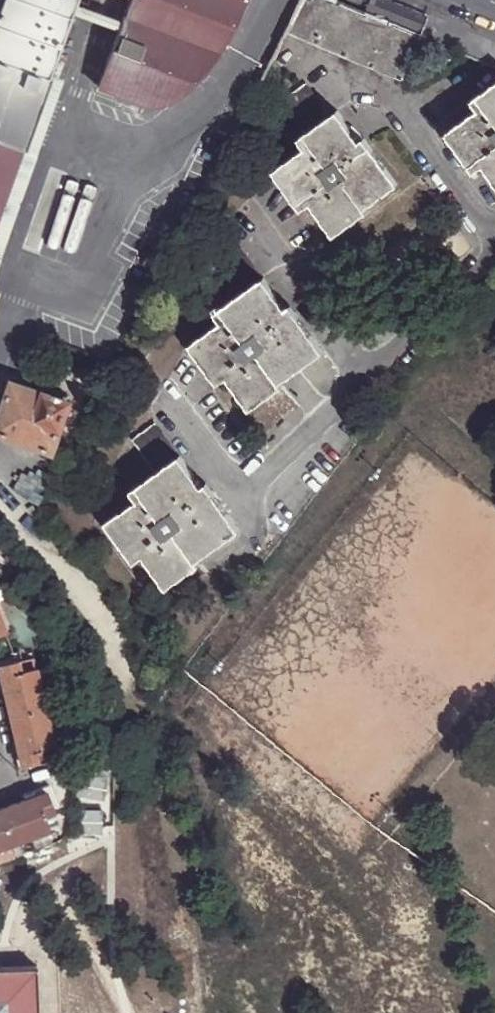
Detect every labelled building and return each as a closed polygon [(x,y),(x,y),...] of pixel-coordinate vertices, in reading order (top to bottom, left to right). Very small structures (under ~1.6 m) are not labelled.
[(9,60),(20,64),(49,74),(71,11),(74,3),(75,0),(0,0),(0,56),(9,60)] [(122,21),(120,29),(99,87),(135,100),(144,103),(151,104),(165,101),(177,95),(193,82),(206,67),(215,57),(224,44),(247,1),(247,0),(130,0),(122,21)] [(344,0),(301,0),(286,26),(401,76),(420,35),(420,33),(372,12),(344,0)] [(74,3),(71,11),(120,29),(122,21),(74,3)] [(24,142),(31,122),(49,74),(20,64),(9,60),(0,56),(0,133),(24,142)] [(49,74),(31,122),(49,129),(67,79),(49,74)] [(470,169),(482,162),(494,182),(494,80),(469,98),(477,109),(444,131),(470,169)] [(280,97),(304,131),(327,114),(303,82),(280,97)] [(327,114),(304,131),(296,136),(305,148),(272,170),(300,207),(307,202),(332,235),(366,212),(362,207),(396,185),(362,137),(357,140),(335,109),(327,114)] [(24,142),(0,209),(0,264),(49,129),(31,122),(24,142)] [(24,142),(0,133),(0,209),(24,142)] [(239,295),(263,279),(239,245),(214,261),(224,276),(239,295)] [(218,304),(221,309),(239,295),(224,276),(206,288),(218,304)] [(221,309),(216,312),(214,313),(221,324),(190,346),(218,386),(227,379),(249,410),(283,386),(279,383),(324,353),(296,313),(291,316),(264,278),(263,279),(239,295),(221,309)] [(0,423),(0,430),(32,442),(29,453),(42,457),(45,446),(56,450),(73,401),(68,399),(70,394),(53,388),(52,392),(48,391),(47,394),(15,382),(0,423)] [(131,441),(155,474),(178,457),(156,424),(131,441)] [(0,430),(0,442),(29,453),(32,442),(0,430)] [(178,457),(155,474),(130,491),(137,500),(106,522),(134,561),(142,555),(165,588),(198,565),(196,560),(239,531),(212,491),(207,494),(180,456),(178,457)] [(0,588),(0,600),(16,594),(8,585),(0,588)] [(5,687),(0,665),(19,660),(18,655),(0,660),(0,687),(0,688),(5,687)] [(27,658),(19,660),(22,670),(29,669),(27,658)] [(5,687),(12,714),(46,706),(41,682),(38,671),(37,667),(29,669),(22,670),(19,660),(0,665),(5,687)] [(38,671),(41,682),(48,681),(46,669),(38,671)] [(46,706),(12,714),(19,740),(24,762),(43,758),(41,747),(55,744),(55,740),(51,727),(46,706)] [(59,725),(51,727),(55,740),(62,737),(59,725)] [(24,762),(19,740),(13,742),(20,769),(44,763),(43,758),(24,762)] [(25,795),(27,800),(48,792),(54,810),(59,809),(50,786),(25,795)] [(27,800),(2,810),(14,843),(51,829),(49,823),(46,814),(53,811),(54,810),(48,792),(27,800)] [(14,843),(2,810),(0,810),(0,848),(14,843)] [(46,814),(49,823),(56,820),(53,811),(46,814)] [(36,968),(0,970),(0,1012),(38,1012),(36,968)]
